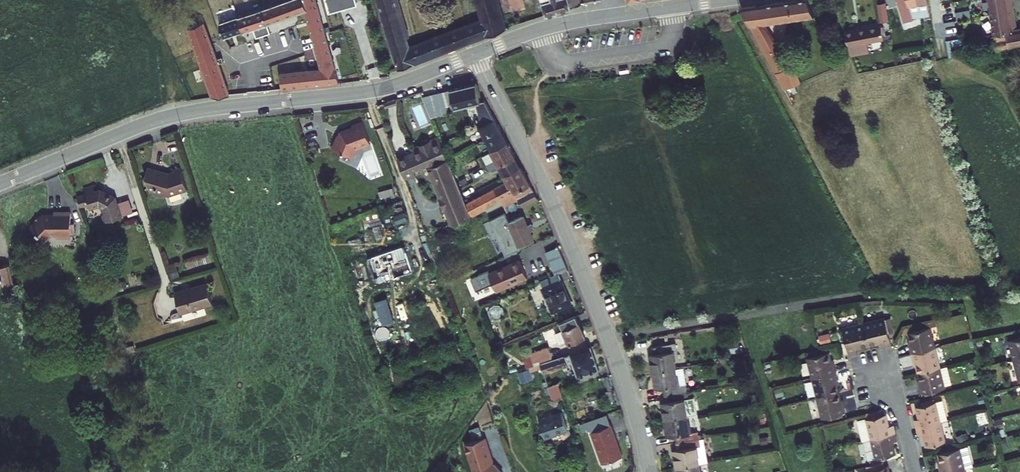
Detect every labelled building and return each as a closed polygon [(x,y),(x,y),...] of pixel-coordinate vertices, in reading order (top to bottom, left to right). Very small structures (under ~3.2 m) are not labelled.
[(282,89),(339,82),(315,0),(287,0),(219,24),(224,38),(267,23),(306,9),(320,68),(280,73),(282,89)] [(399,67),(507,27),(498,0),(478,0),(481,14),(410,42),(397,0),(379,0),(399,67)] [(577,0),(543,0),(548,13),(578,6),(577,0)] [(741,6),(785,89),(801,82),(793,63),(788,64),(764,22),(814,17),(807,0),(783,0),(741,6)] [(904,22),(916,18),(916,15),(925,13),(925,15),(930,14),(928,0),(897,0),(904,22)] [(993,53),(1019,48),(1019,32),(1008,34),(1003,0),(984,0),(993,53)] [(188,28),(214,96),(230,94),(204,23),(188,28)] [(883,33),(841,38),(844,50),(846,55),(888,47),(883,33)] [(477,102),(482,125),(494,119),(485,100),(480,101),(476,83),(437,93),(441,107),(454,104),(455,107),(477,102)] [(479,127),(485,139),(501,130),(494,119),(482,125),(479,127)] [(371,143),(362,122),(352,125),(353,127),(341,131),(339,136),(338,135),(332,148),(353,157),(357,148),(371,143)] [(507,143),(501,130),(485,139),(492,151),(507,143)] [(458,184),(441,141),(414,153),(421,171),(430,167),(439,191),(458,184)] [(490,171),(500,166),(515,158),(507,143),(492,151),(482,156),(490,171)] [(407,156),(414,174),(415,173),(421,171),(414,153),(407,156)] [(407,156),(398,160),(405,178),(414,174),(407,156)] [(515,158),(500,166),(506,175),(514,171),(520,168),(521,167),(515,158)] [(169,195),(187,189),(180,167),(173,169),(174,172),(169,173),(152,169),(149,177),(151,192),(164,196),(165,194),(169,195)] [(530,184),(521,167),(520,168),(520,169),(515,172),(514,171),(506,175),(509,181),(495,188),(501,200),(508,196),(514,193),(530,184)] [(444,209),(446,208),(452,224),(471,216),(466,204),(460,188),(458,184),(439,191),(441,196),(439,197),(444,209)] [(501,200),(505,206),(518,199),(534,191),(530,184),(514,193),(515,196),(510,199),(508,196),(501,200)] [(83,188),(85,195),(77,197),(80,207),(86,205),(88,204),(89,208),(99,205),(103,207),(106,213),(102,215),(104,222),(121,216),(117,203),(115,197),(100,190),(95,191),(93,185),(83,188)] [(380,198),(394,194),(392,187),(378,191),(380,198)] [(495,188),(482,195),(488,207),(501,200),(495,188)] [(518,199),(523,206),(538,199),(534,191),(518,199)] [(488,207),(482,195),(468,203),(466,204),(471,216),(488,207)] [(121,216),(133,212),(129,199),(117,203),(121,216)] [(71,234),(74,234),(74,223),(71,223),(71,213),(70,212),(55,212),(54,213),(54,215),(41,215),(30,226),(45,241),(52,235),(57,235),(57,237),(71,237),(71,234)] [(506,212),(491,219),(507,255),(521,249),(520,247),(535,241),(531,231),(528,224),(524,215),(510,221),(506,212)] [(369,232),(346,240),(352,257),(374,250),(375,254),(371,256),(380,283),(417,270),(408,243),(382,252),(379,244),(374,245),(369,232)] [(545,252),(555,275),(558,273),(568,269),(558,246),(545,252)] [(210,262),(207,254),(185,261),(188,269),(210,262)] [(489,273),(496,291),(528,277),(520,260),(489,273)] [(2,275),(0,266),(0,292),(15,288),(11,273),(2,275)] [(171,279),(180,276),(177,266),(168,269),(171,279)] [(553,311),(571,303),(558,273),(555,275),(540,281),(553,311)] [(181,312),(213,303),(207,282),(193,286),(193,289),(176,294),(181,312)] [(115,311),(123,338),(126,337),(117,310),(115,311)] [(568,341),(569,344),(585,337),(576,315),(559,322),(563,329),(555,333),(560,344),(568,341)] [(886,320),(843,330),(849,354),(858,352),(857,348),(882,342),(883,346),(892,343),(886,320)] [(928,322),(908,327),(912,343),(908,345),(912,359),(916,358),(923,385),(920,386),(923,394),(945,387),(928,322)] [(740,353),(737,339),(728,341),(730,354),(740,353)] [(1009,341),(1019,381),(1019,339),(1009,341)] [(676,342),(654,346),(656,355),(650,357),(656,390),(666,388),(668,402),(662,404),(667,437),(676,436),(679,448),(673,449),(677,471),(702,471),(698,446),(701,445),(698,431),(692,432),(689,415),(697,413),(695,396),(688,397),(684,366),(677,368),(675,354),(679,353),(676,342)] [(128,353),(136,350),(134,344),(126,347),(128,353)] [(533,362),(552,356),(549,346),(530,353),(533,362)] [(578,376),(599,369),(591,346),(553,359),(540,363),(542,368),(543,372),(573,362),(578,376)] [(823,420),(847,413),(845,405),(841,406),(834,382),(840,380),(836,364),(830,365),(826,349),(806,353),(823,420)] [(519,373),(522,382),(533,378),(530,369),(519,373)] [(563,397),(558,383),(548,387),(551,393),(553,401),(563,397)] [(785,395),(783,387),(773,390),(775,397),(785,395)] [(947,420),(942,400),(915,407),(918,418),(913,420),(917,436),(922,435),(925,446),(945,441),(940,422),(947,420)] [(545,437),(567,430),(561,413),(552,416),(552,415),(549,416),(548,412),(538,415),(545,437)] [(885,412),(858,419),(868,459),(896,452),(892,440),(896,439),(891,420),(888,421),(885,412)] [(588,419),(592,431),(611,425),(607,413),(588,419)] [(758,424),(766,422),(764,413),(757,414),(758,424)] [(591,432),(602,464),(622,456),(618,445),(617,445),(615,439),(616,439),(611,425),(591,432)] [(479,426),(469,429),(473,439),(483,436),(479,426)] [(767,436),(760,437),(761,445),(769,443),(767,436)] [(465,444),(474,471),(503,471),(495,464),(493,466),(484,438),(465,444)] [(938,454),(940,465),(935,467),(936,471),(964,471),(958,450),(938,454)]
